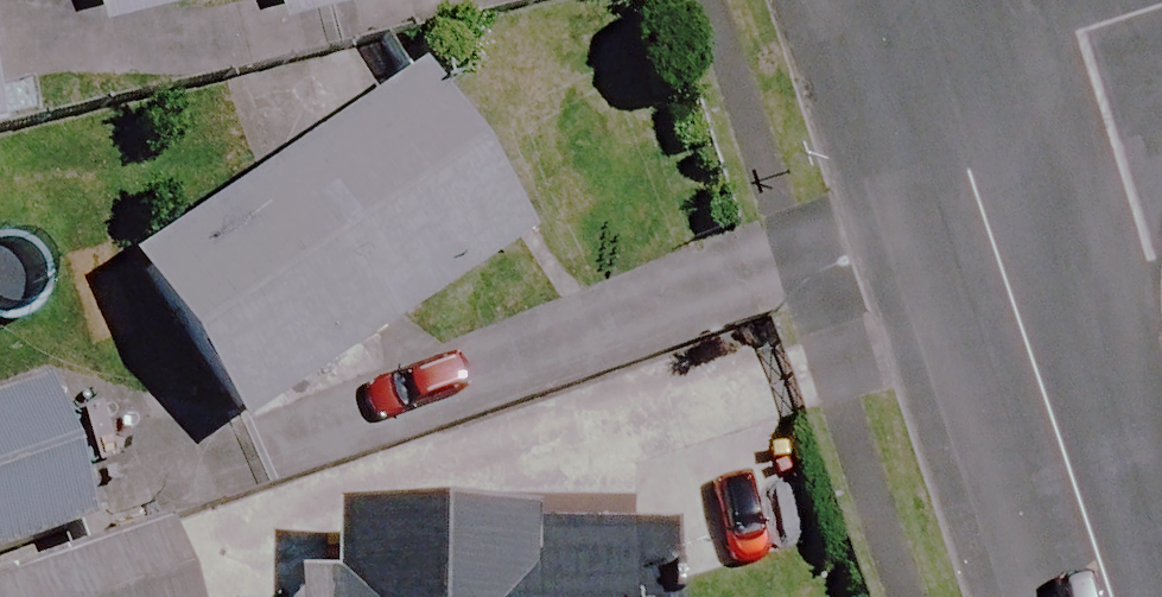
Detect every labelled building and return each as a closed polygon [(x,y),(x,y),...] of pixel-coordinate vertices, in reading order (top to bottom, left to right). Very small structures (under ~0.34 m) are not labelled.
[(518,250),(412,86),(124,272),(230,436),(518,250)] [(39,403),(0,415),(0,557),(80,532),(39,403)] [(334,526),(332,594),(269,592),(269,596),(631,596),(633,532),(334,526)] [(158,542),(0,590),(0,596),(175,596),(158,542)]
